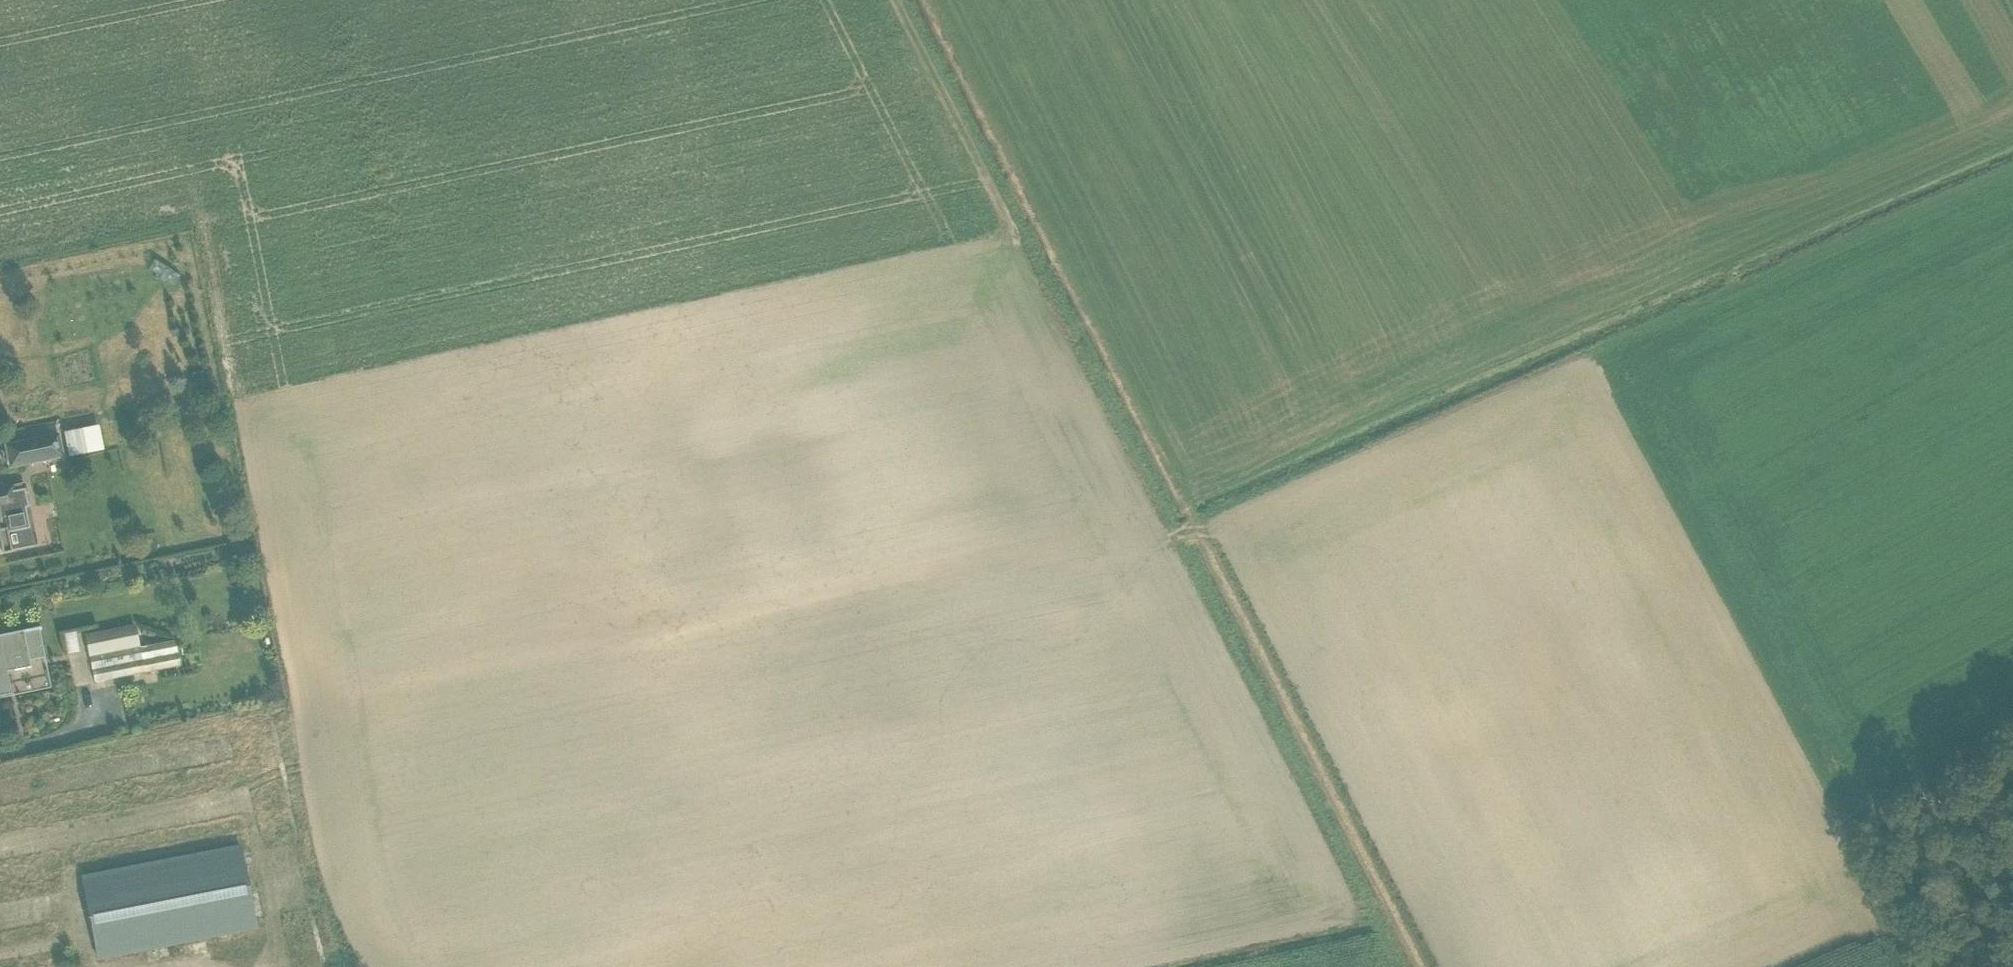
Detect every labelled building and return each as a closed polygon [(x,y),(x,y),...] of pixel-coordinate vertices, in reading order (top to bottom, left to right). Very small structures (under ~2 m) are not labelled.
[(23,442),(27,464),(63,457),(58,435),(23,442)] [(25,508),(28,507),(24,489),(14,491),(13,487),(0,489),(0,554),(11,552),(7,533),(29,528),(25,508)] [(180,666),(175,640),(138,648),(133,625),(85,635),(89,658),(94,683),(180,666)] [(2,698),(2,695),(11,694),(6,672),(30,667),(29,660),(44,657),(38,629),(41,629),(40,627),(0,635),(0,698),(2,698)] [(82,877),(98,959),(256,928),(239,845),(82,877)]
